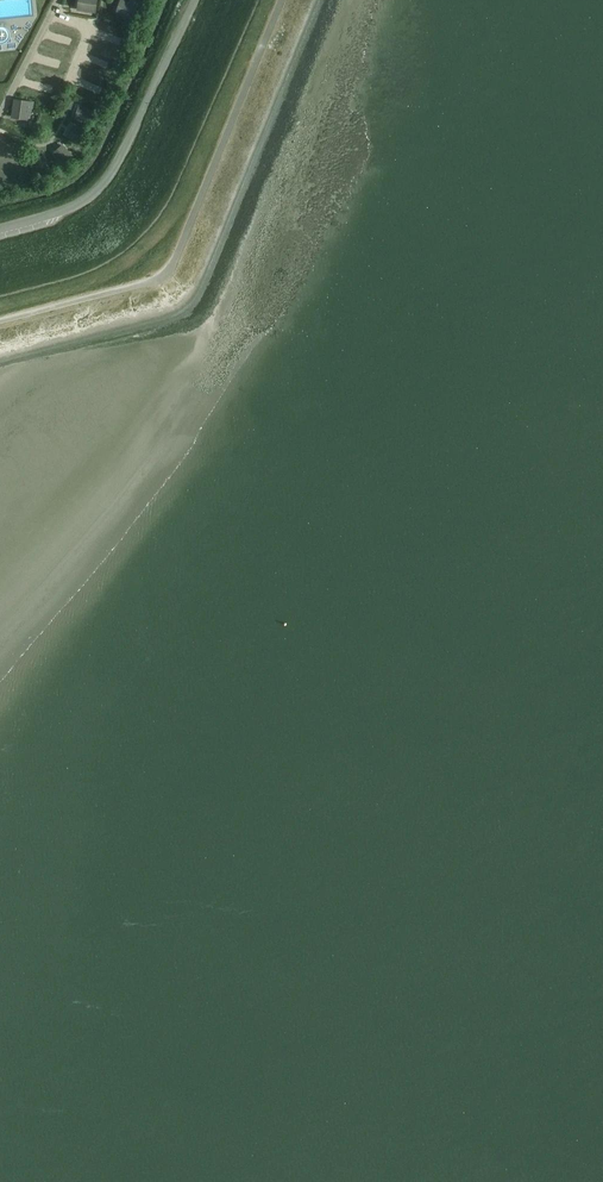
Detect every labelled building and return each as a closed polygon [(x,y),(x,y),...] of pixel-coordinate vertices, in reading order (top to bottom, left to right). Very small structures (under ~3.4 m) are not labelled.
[(132,0),(114,0),(113,6),(130,10),(132,0)] [(56,22),(81,24),(82,13),(57,12),(56,22)] [(100,20),(97,28),(119,35),(121,27),(100,20)] [(72,25),(71,33),(79,33),(80,25),(72,25)] [(46,43),(69,44),(70,33),(47,32),(46,43)] [(92,44),(89,52),(105,60),(109,52),(92,44)] [(41,75),(58,76),(59,65),(42,63),(41,75)] [(79,70),(77,78),(88,80),(85,91),(92,93),(94,85),(99,86),(102,76),(79,70)] [(70,112),(80,115),(83,107),(72,104),(70,112)] [(62,130),(74,139),(81,129),(69,120),(62,130)] [(52,156),(62,155),(60,144),(50,145),(52,156)]
